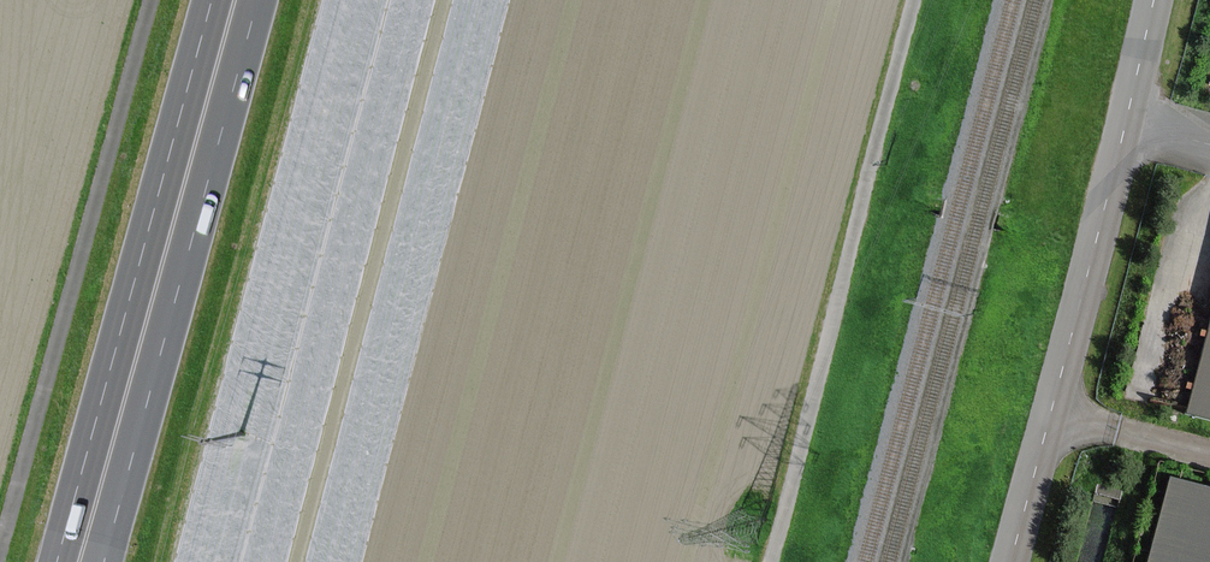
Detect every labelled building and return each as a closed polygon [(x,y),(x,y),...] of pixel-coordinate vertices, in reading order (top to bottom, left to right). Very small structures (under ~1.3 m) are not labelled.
[(1191,409),(1209,414),(1209,335),(1191,409)] [(1150,561),(1209,561),(1209,490),(1171,480),(1150,561)]
